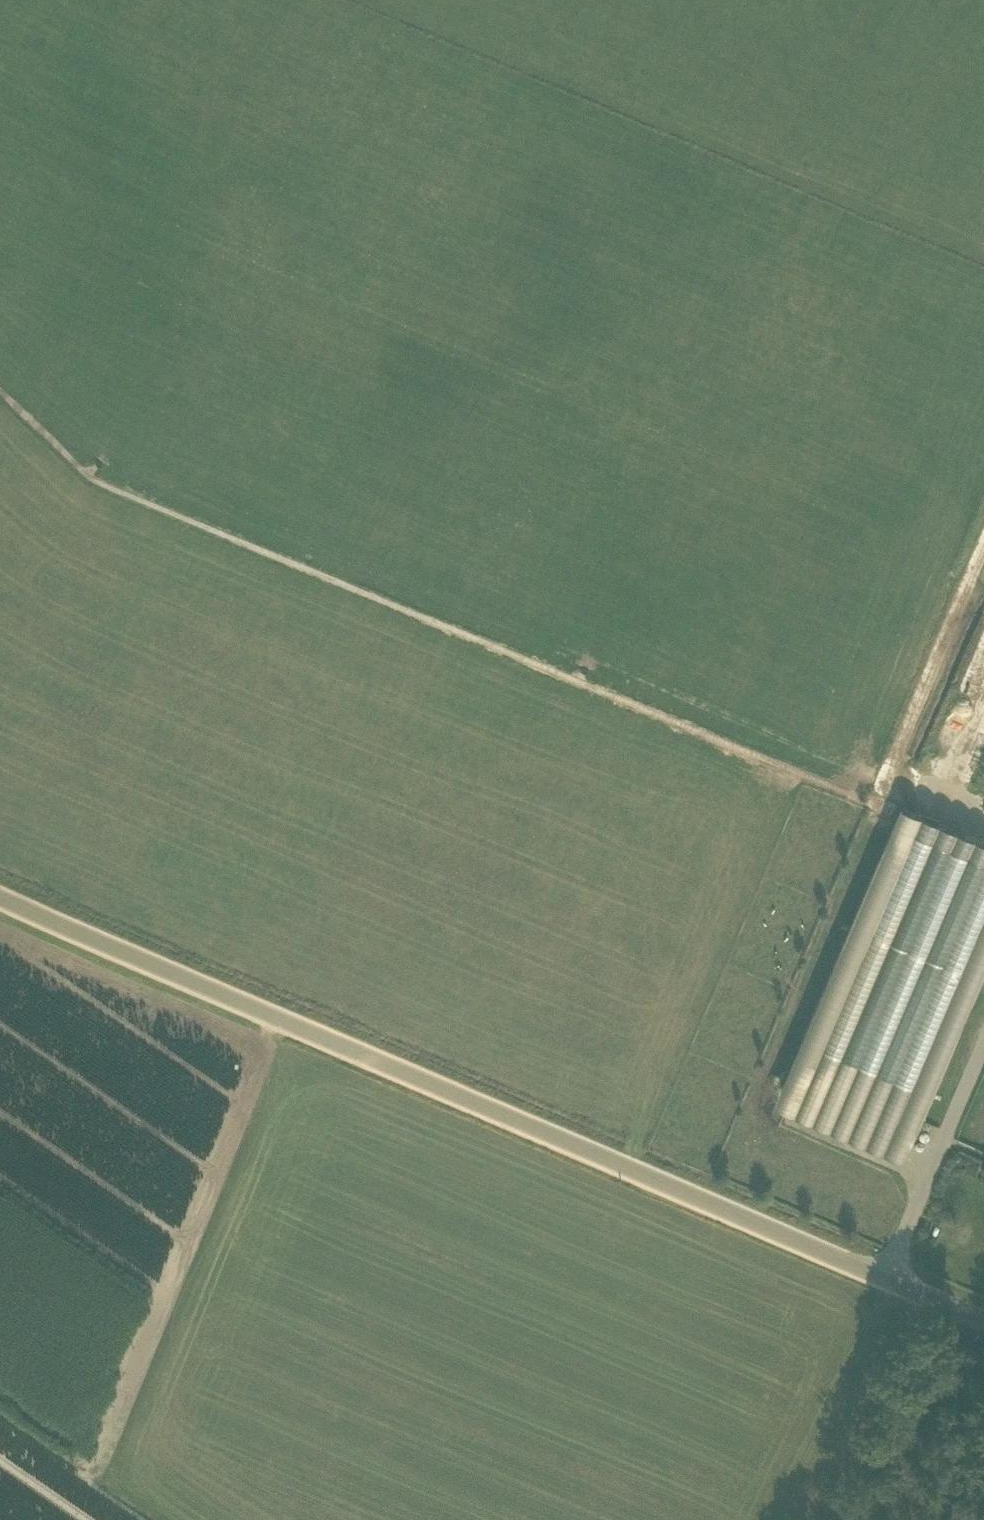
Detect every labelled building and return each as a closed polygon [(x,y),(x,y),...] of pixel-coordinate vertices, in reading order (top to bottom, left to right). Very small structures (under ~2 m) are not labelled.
[(782,1087),(912,1142),(983,972),(983,859),(896,821),(782,1087)]
